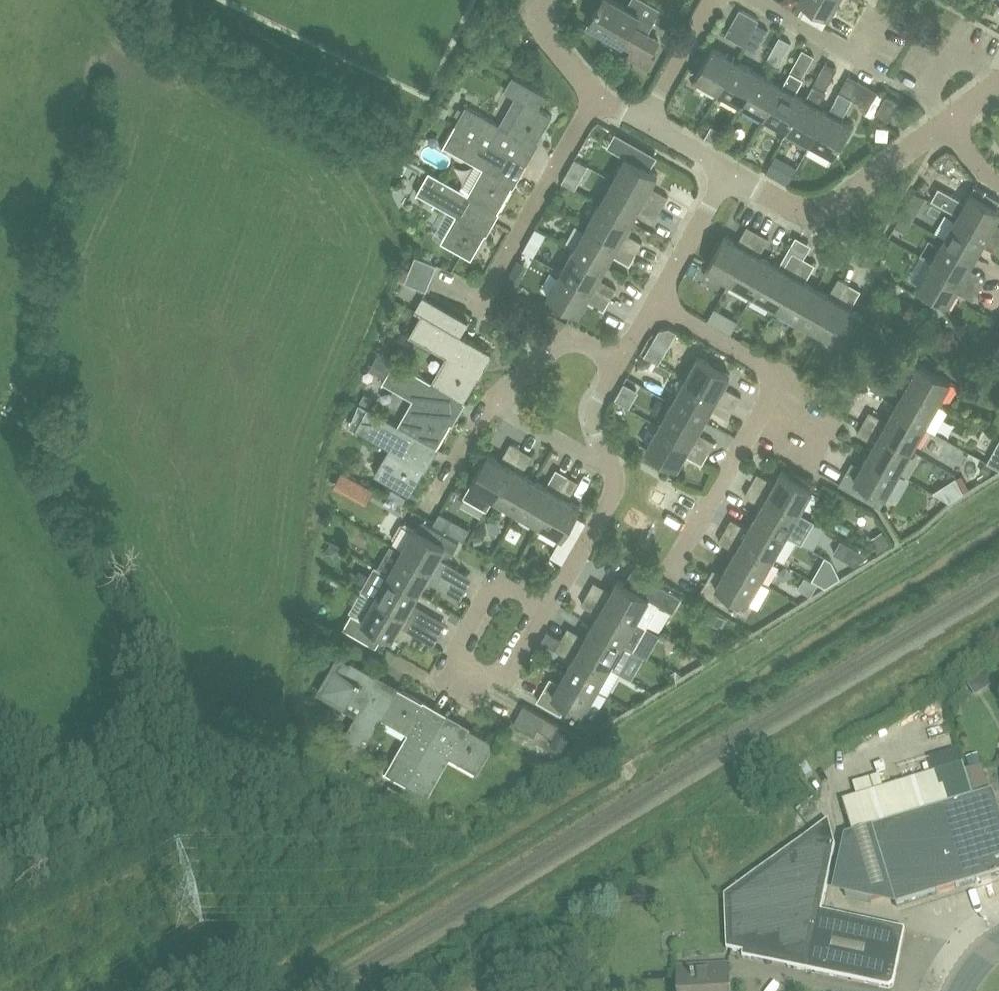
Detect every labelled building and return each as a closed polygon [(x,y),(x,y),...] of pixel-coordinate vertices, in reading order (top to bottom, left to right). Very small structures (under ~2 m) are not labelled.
[(655,20),(669,27),(675,16),(661,9),(645,0),(638,0),(632,10),(614,0),(602,0),(589,23),(623,42),(622,44),(631,49),(626,58),(648,70),(657,55),(654,54),(661,38),(649,31),(655,20)] [(838,0),(803,0),(829,15),(838,0)] [(725,34),(745,46),(757,23),(759,19),(740,8),(725,34)] [(769,29),(757,23),(745,46),(756,52),(769,29)] [(791,42),(779,36),(767,58),(779,64),(791,42)] [(698,78),(720,90),(737,60),(714,47),(698,78)] [(814,55),(803,48),(790,71),(791,71),(767,116),(789,129),(806,98),(805,98),(796,92),(804,78),(802,77),(814,55)] [(720,90),(743,103),(760,72),(737,60),(720,90)] [(825,61),(805,98),(806,98),(789,129),(813,141),(829,111),(819,105),(827,91),(825,89),(837,68),(825,61)] [(790,71),(782,85),(760,72),(743,103),(767,116),(791,71),(790,71)] [(848,74),(829,111),(813,141),(836,154),(853,124),(842,118),(853,98),(869,107),(878,91),(848,74)] [(466,106),(455,125),(525,164),(552,116),(537,108),(545,95),(511,75),(503,90),(523,102),(507,129),(466,106)] [(888,120),(898,100),(886,93),(875,113),(888,120)] [(482,168),(468,193),(499,210),(525,164),(455,125),(443,147),(482,168)] [(625,157),(612,180),(661,207),(667,196),(650,186),(656,175),(625,157)] [(788,183),(794,172),(772,160),(766,171),(788,183)] [(472,258),(499,210),(468,193),(429,171),(417,193),(456,215),(441,241),(472,258)] [(563,181),(575,188),(580,180),(568,173),(563,181)] [(612,180),(599,203),(630,220),(637,208),(654,218),(661,207),(612,180)] [(974,186),(957,216),(998,240),(998,226),(994,223),(998,214),(998,209),(996,208),(998,202),(998,200),(974,186)] [(599,203),(586,226),(635,253),(641,242),(624,232),(630,220),(599,203)] [(900,214),(894,224),(905,231),(911,220),(901,213),(900,214)] [(957,216),(944,238),(975,256),(981,245),(998,255),(998,253),(998,240),(957,216)] [(586,226),(573,249),(604,267),(611,255),(629,264),(635,253),(586,226)] [(707,268),(730,281),(757,232),(746,226),(737,244),(725,237),(707,268)] [(730,281),(753,294),(771,262),(759,256),(769,239),(757,232),(730,281)] [(944,238),(930,261),(979,289),(985,278),(968,268),(975,256),(944,238)] [(529,239),(523,249),(533,255),(539,244),(529,239)] [(573,249),(560,272),(609,300),(616,288),(598,278),(604,267),(573,249)] [(753,294),(777,307),(804,258),(793,252),(783,269),(771,262),(753,294)] [(432,276),(437,263),(415,255),(410,268),(432,276)] [(777,307),(800,320),(817,289),(806,282),(816,265),(804,258),(777,307)] [(972,300),(979,289),(930,261),(917,284),(948,302),(955,290),(972,300)] [(406,279),(405,281),(427,290),(432,276),(410,268),(406,279)] [(520,277),(510,272),(503,284),(513,289),(520,277)] [(603,310),(609,300),(560,272),(547,295),(578,313),(585,300),(603,310)] [(800,320),(822,332),(849,284),(838,277),(828,295),(817,289),(800,320)] [(845,345),(863,314),(851,307),(860,290),(849,284),(822,332),(845,345)] [(460,335),(468,321),(423,295),(414,310),(422,313),(409,336),(451,360),(437,385),(463,400),(490,352),(460,335)] [(698,356),(685,379),(733,406),(739,395),(722,386),(729,373),(698,356)] [(413,398),(398,425),(410,432),(436,447),(463,400),(437,385),(395,360),(383,380),(413,398)] [(889,376),(937,403),(950,379),(919,362),(912,375),(895,365),(889,376)] [(937,403),(889,376),(883,387),(900,397),(893,409),(924,425),(937,403)] [(685,379),(672,402),(703,420),(710,408),(727,417),(733,406),(685,379)] [(359,403),(367,408),(372,399),(363,394),(359,403)] [(672,402),(659,425),(707,452),(714,441),(697,431),(703,420),(672,402)] [(351,428),(352,428),(388,449),(374,474),(409,494),(436,447),(410,432),(409,432),(358,403),(349,426),(351,428)] [(869,411),(863,422),(911,448),(924,425),(893,409),(886,421),(869,411)] [(874,442),(868,454),(898,471),(911,448),(863,422),(857,433),(874,442)] [(701,463),(707,452),(659,425),(646,448),(677,466),(684,454),(701,463)] [(462,495),(485,508),(520,448),(509,442),(499,460),(486,453),(462,495)] [(492,497),(515,510),(533,479),(521,472),(531,455),(520,448),(492,497)] [(885,495),(898,471),(868,454),(861,466),(852,461),(840,484),(864,498),(870,486),(885,495)] [(981,469),(988,473),(992,464),(986,460),(981,469)] [(515,510),(537,523),(565,475),(554,468),(544,486),(533,479),(515,510)] [(758,472),(752,483),(799,511),(813,487),(782,469),(775,482),(758,472)] [(574,513),(578,506),(566,499),(576,481),(565,475),(537,523),(561,537),(551,554),(563,561),(587,520),(574,513)] [(762,503),(755,515),(786,533),(799,511),(752,483),(745,494),(762,503)] [(731,517),(725,528),(773,556),(786,533),(755,515),(748,527),(731,517)] [(400,551),(448,578),(454,567),(437,557),(439,554),(442,555),(444,555),(446,555),(449,555),(451,554),(454,551),(459,542),(422,521),(417,529),(414,528),(406,522),(400,523),(393,536),(394,542),(403,547),(400,551)] [(736,549),(729,561),(760,579),(773,556),(725,528),(719,539),(736,549)] [(390,545),(377,567),(387,573),(418,591),(424,579),(442,589),(448,578),(400,551),(390,545)] [(856,563),(869,554),(855,545),(846,557),(856,563)] [(746,602),(760,579),(729,561),(722,573),(714,568),(701,591),(724,605),(731,593),(746,602)] [(387,573),(374,596),(422,623),(428,612),(411,602),(418,591),(387,573)] [(593,580),(587,591),(647,626),(660,603),(618,578),(610,590),(593,580)] [(655,581),(647,594),(674,610),(681,596),(655,581)] [(622,642),(634,649),(647,626),(587,591),(581,602),(598,612),(591,624),(622,642)] [(416,634),(422,623),(374,596),(361,618),(353,613),(345,628),(375,645),(383,632),(391,637),(398,625),(416,634)] [(609,664),(622,642),(591,624),(584,635),(567,626),(561,637),(609,664)] [(571,658),(565,669),(596,687),(609,664),(561,637),(555,648),(571,658)] [(341,746),(358,756),(398,687),(351,660),(350,662),(337,654),(330,666),(333,668),(320,691),(346,706),(351,697),(364,705),(341,746)] [(582,711),(596,687),(565,669),(558,681),(549,676),(536,700),(560,714),(566,702),(582,711)] [(386,772),(405,783),(444,714),(398,687),(358,756),(358,757),(383,715),(410,731),(386,772)] [(538,728),(551,735),(557,727),(559,724),(524,704),(513,723),(534,735),(538,728)] [(476,769),(492,741),(444,714),(405,783),(425,795),(449,753),(476,769)] [(549,744),(562,751),(570,735),(566,732),(558,727),(549,744)] [(998,872),(998,807),(993,788),(973,794),(963,763),(883,787),(879,775),(853,783),(857,795),(842,800),(853,834),(845,836),(833,892),(896,904),(998,872)] [(892,987),(905,929),(821,911),(835,844),(829,822),(828,819),(724,895),(725,947),(742,951),(741,955),(892,987)] [(727,964),(678,966),(679,990),(729,990),(727,964)]
